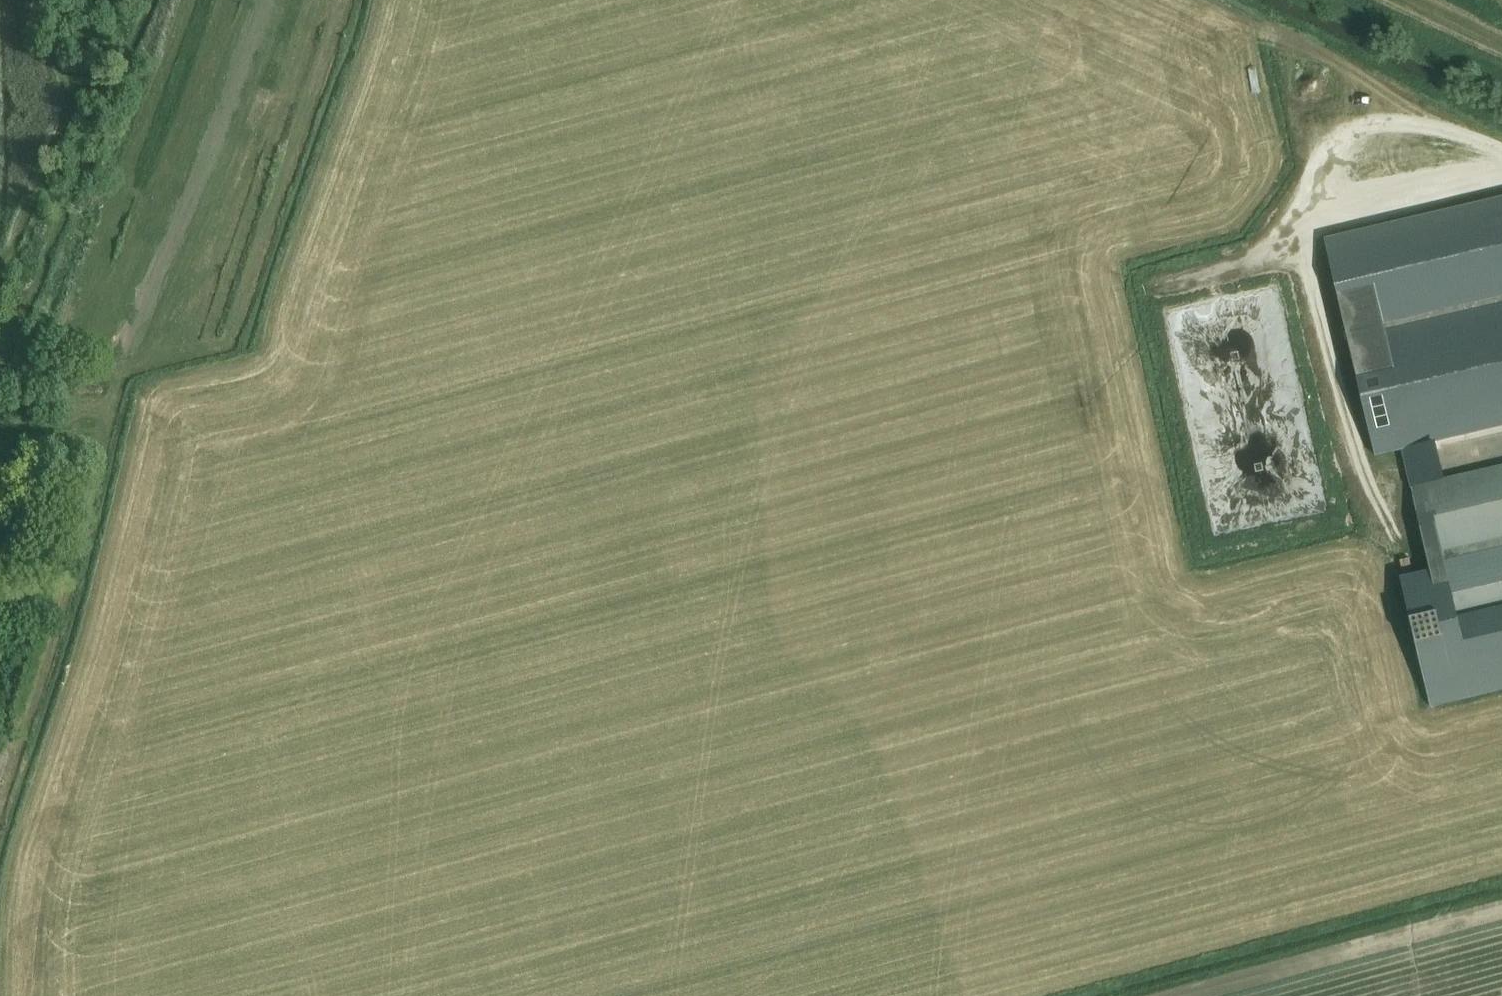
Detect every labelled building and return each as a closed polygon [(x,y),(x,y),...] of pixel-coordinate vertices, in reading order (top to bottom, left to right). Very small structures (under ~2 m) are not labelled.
[(1323,239),(1374,455),(1501,426),(1501,198),(1323,239)] [(1410,487),(1429,571),(1399,577),(1427,697),(1501,681),(1501,465),(1410,487)]
